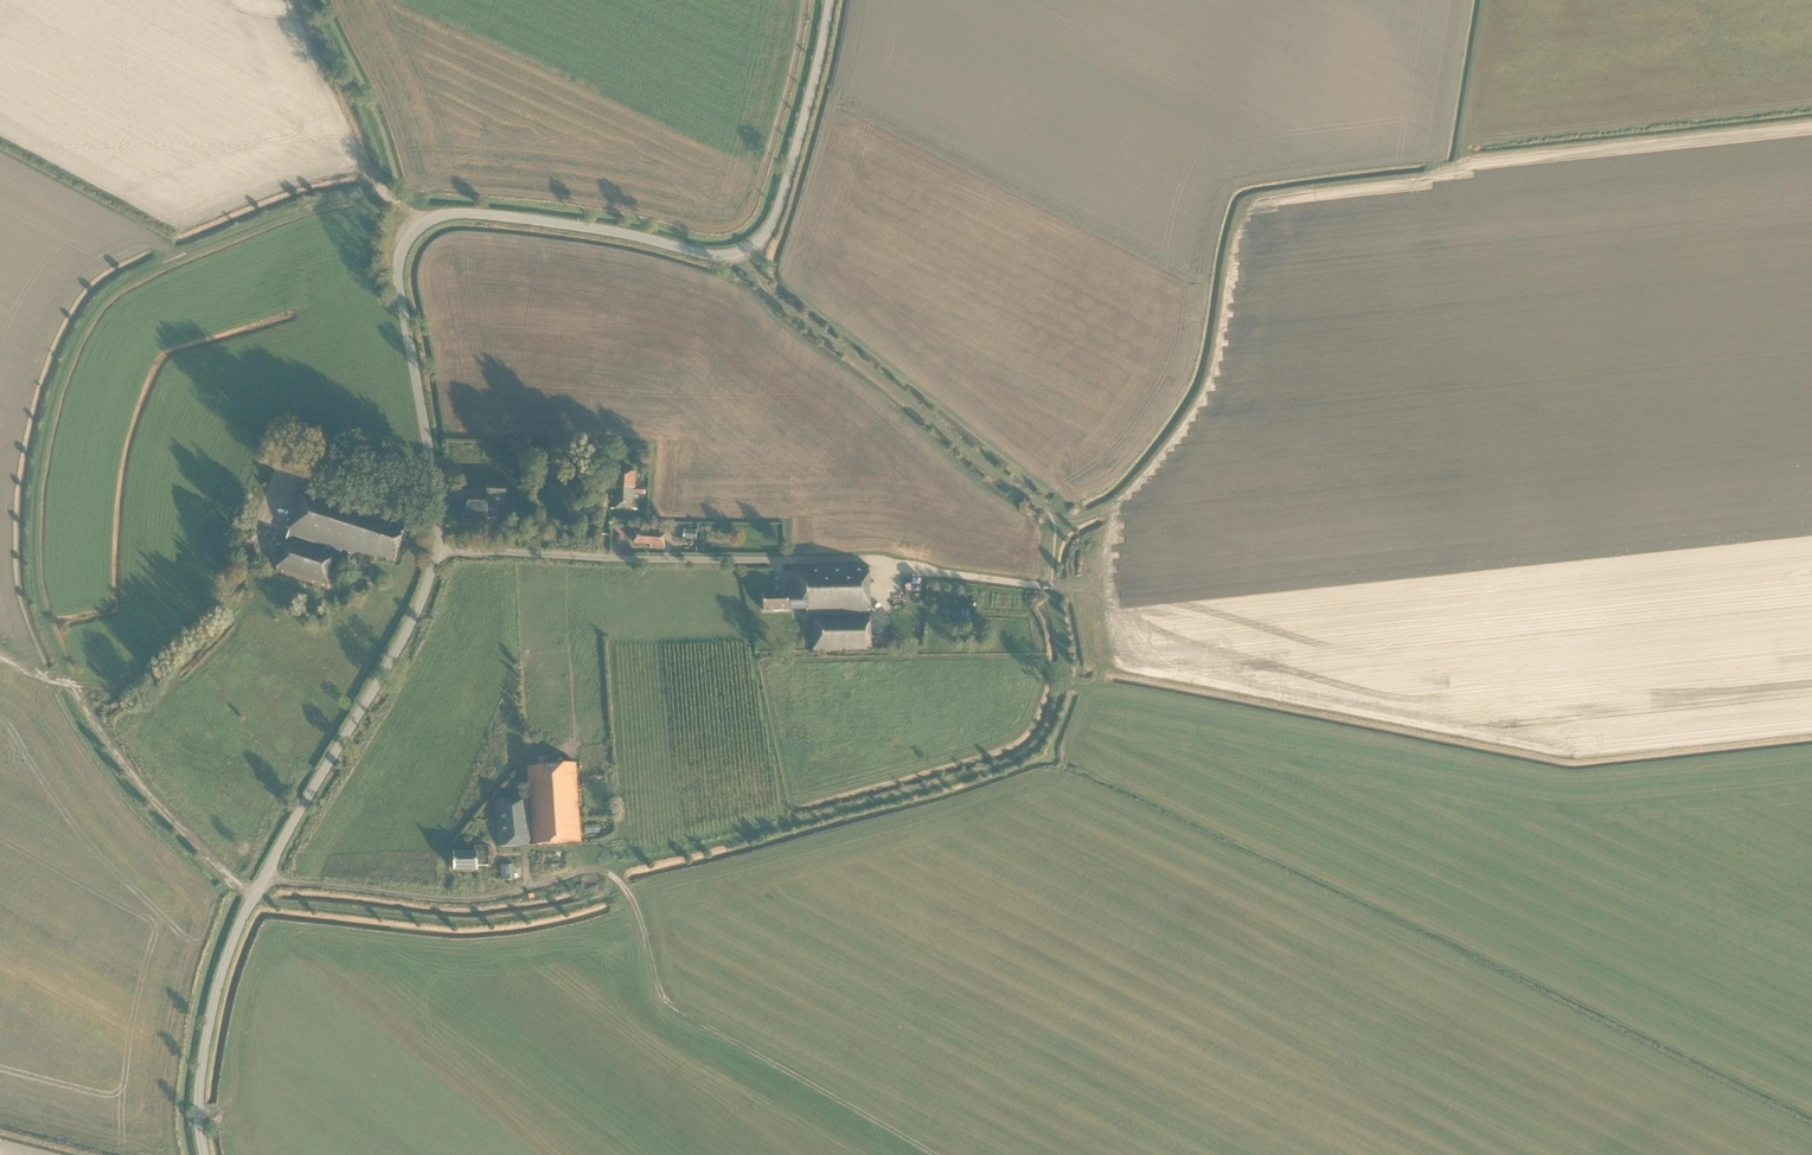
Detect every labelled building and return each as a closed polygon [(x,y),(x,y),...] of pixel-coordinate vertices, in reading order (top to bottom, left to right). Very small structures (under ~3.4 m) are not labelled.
[(645,493),(645,488),(635,488),(635,472),(615,472),(614,487),(611,487),(611,509),(638,510),(638,496),(634,496),(634,493),(645,493)] [(506,483),(487,483),(486,497),(505,498),(506,483)] [(329,588),(341,551),(341,549),(349,552),(349,554),(360,558),(358,564),(370,567),(372,561),(374,562),(376,555),(395,561),(398,549),(405,527),(387,522),(389,515),(303,487),(276,571),(329,588)] [(479,525),(486,525),(487,518),(497,518),(498,509),(487,509),(487,499),(464,499),(464,513),(463,513),(463,525),(467,525),(467,530),(479,531),(479,525)] [(648,533),(635,532),(634,543),(651,544),(651,547),(663,548),(665,531),(649,529),(648,533)] [(696,540),(696,530),(684,529),(683,539),(696,540)] [(814,650),(871,649),(869,566),(794,567),(795,593),(788,593),(763,593),(763,610),(788,610),(788,609),(806,609),(806,615),(813,615),(814,650)] [(575,762),(528,766),(530,798),(495,801),(500,847),(581,841),(575,762)] [(477,865),(486,865),(488,865),(488,846),(476,846),(476,852),(455,852),(455,870),(477,870),(477,865)] [(514,864),(502,865),(503,880),(515,879),(514,864)]
